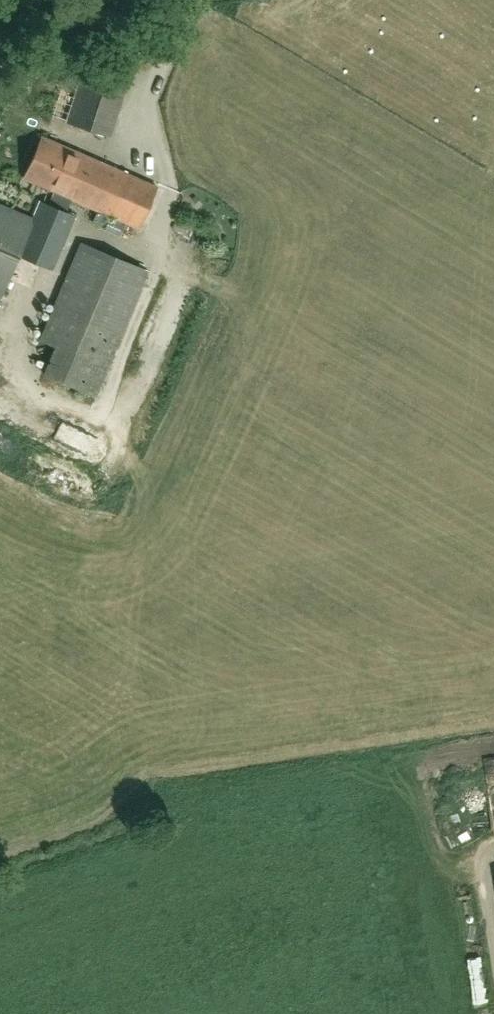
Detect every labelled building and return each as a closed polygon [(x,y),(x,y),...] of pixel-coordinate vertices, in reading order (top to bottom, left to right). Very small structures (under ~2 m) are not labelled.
[(82,74),(67,122),(110,136),(126,88),(122,86),(129,64),(94,53),(87,75),(82,74)] [(157,187),(42,136),(24,177),(139,228),(157,187)] [(1,296),(18,255),(52,269),(75,215),(40,201),(33,217),(0,203),(0,295),(1,296)] [(148,270),(81,242),(39,339),(55,346),(44,374),(95,395),(148,270)]
